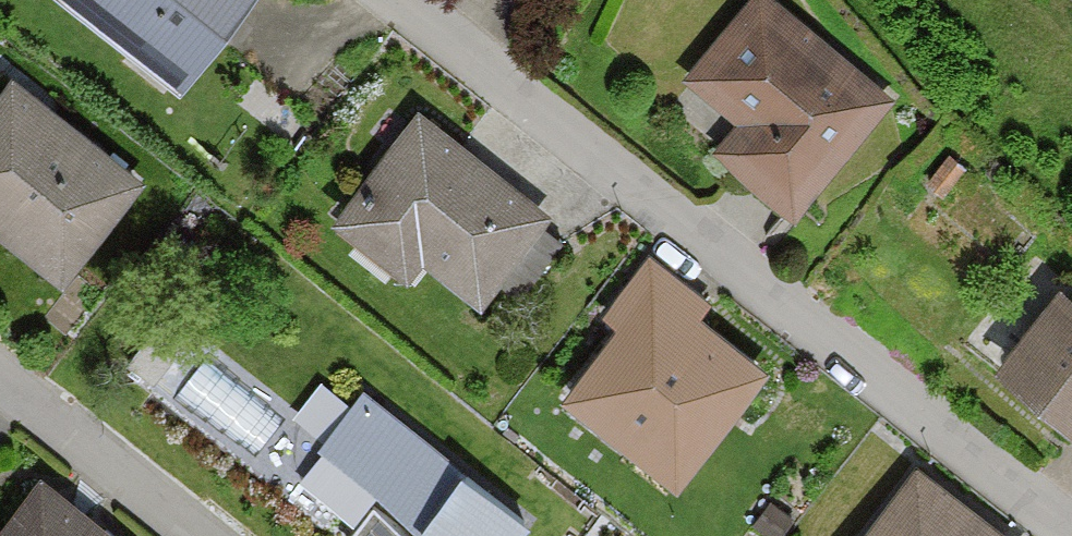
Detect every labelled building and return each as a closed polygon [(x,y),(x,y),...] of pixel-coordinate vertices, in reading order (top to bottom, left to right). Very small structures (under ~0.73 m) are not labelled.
[(254,0),(70,0),(68,2),(183,100),(262,7),(254,0)] [(771,0),(762,0),(691,75),(752,132),(725,162),(792,225),(895,115),(771,0)] [(19,98),(0,123),(0,245),(71,299),(149,198),(19,98)] [(548,236),(427,124),(344,214),(465,326),(548,236)] [(775,389),(669,291),(573,395),(679,493),(775,389)] [(1002,375),(1071,439),(1071,299),(1002,375)] [(332,397),(514,535),(515,535),(572,462),(390,322),(332,397)] [(923,478),(881,535),(1005,535),(923,478)] [(50,494),(15,535),(102,535),(50,494)]
